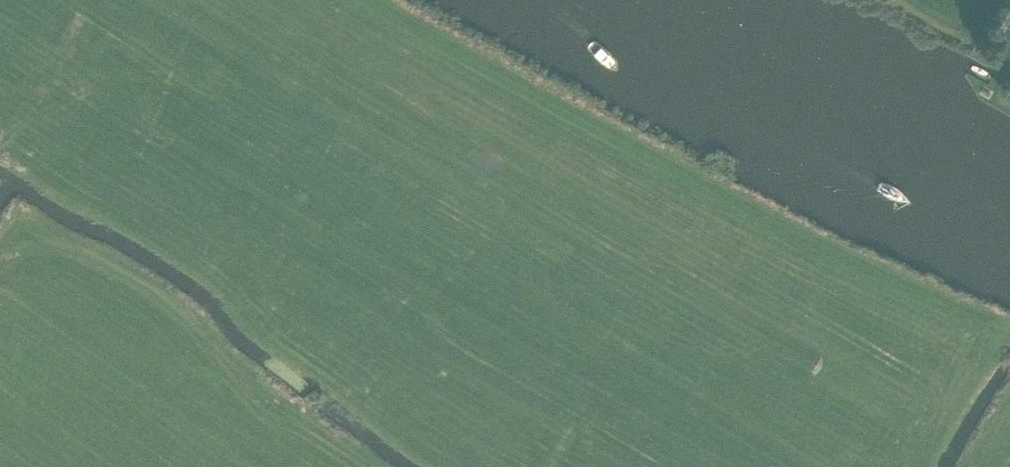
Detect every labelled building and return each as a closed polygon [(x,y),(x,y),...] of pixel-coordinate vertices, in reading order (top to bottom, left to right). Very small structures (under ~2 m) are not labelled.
[(1009,11),(997,32),(1009,39),(1009,11)]
